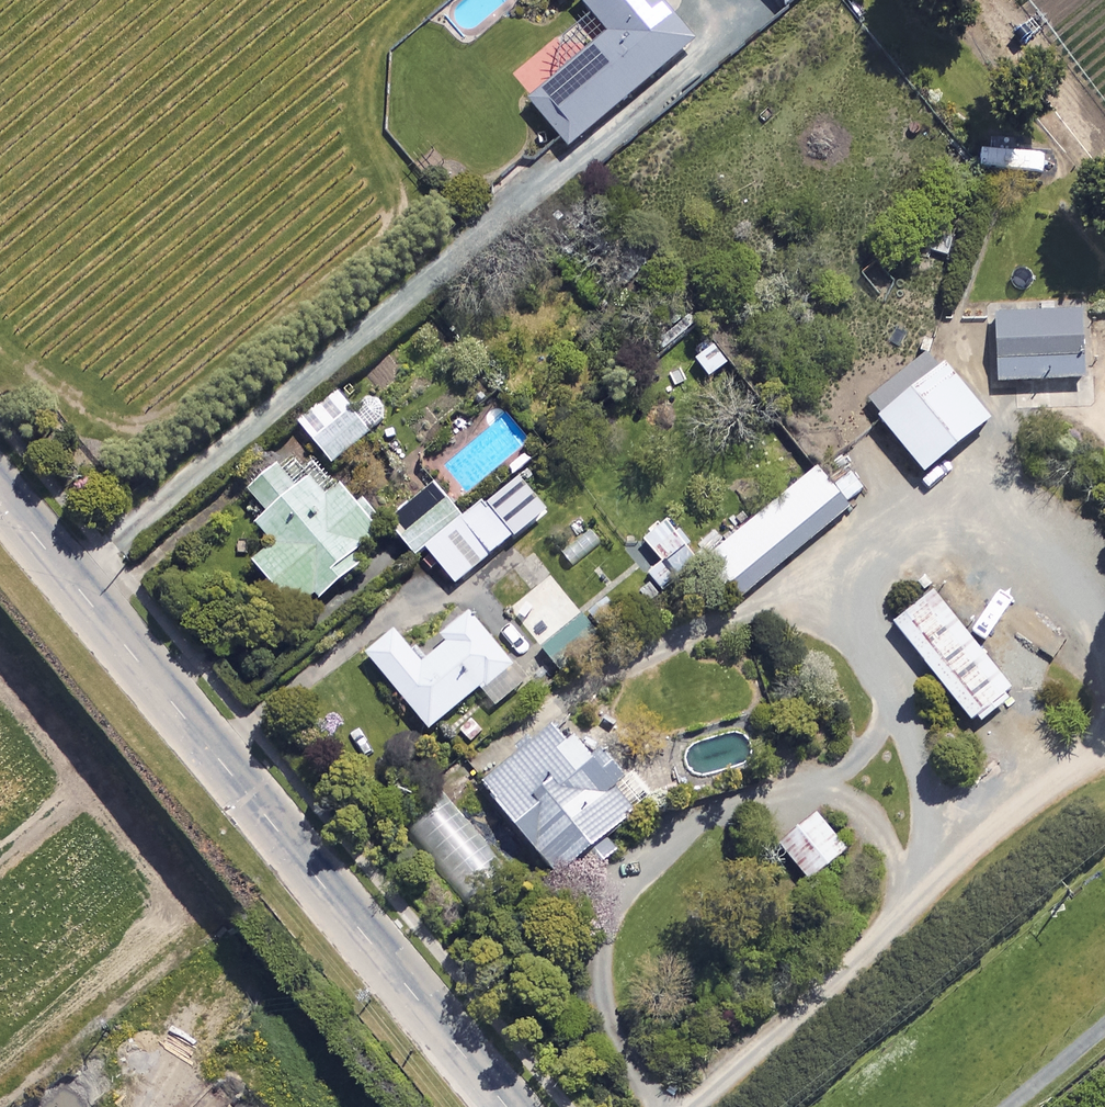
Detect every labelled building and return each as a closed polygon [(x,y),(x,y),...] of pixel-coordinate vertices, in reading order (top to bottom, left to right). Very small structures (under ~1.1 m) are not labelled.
[(530,104),(569,150),(694,44),(657,0),(578,0),(610,37),(530,104)] [(790,8),(799,0),(782,0),(790,8)] [(1084,312),(996,314),(998,385),(1085,383),(1084,312)] [(727,365),(704,337),(690,349),(713,377),(727,365)] [(866,403),(922,474),(986,422),(930,352),(866,403)] [(364,403),(313,443),(331,466),(380,427),(385,416),(379,405),(372,402),(364,403)] [(735,605),(850,510),(845,505),(863,491),(851,477),(834,491),(816,470),(701,564),(735,605)] [(316,599),(319,603),(361,567),(353,557),(376,537),(338,492),(326,502),(309,482),(257,527),(274,547),(254,564),(297,614),(316,599)] [(412,554),(459,515),(434,485),(387,524),(412,554)] [(433,569),(439,564),(456,585),(512,538),(482,502),(427,549),(432,556),(426,561),(433,569)] [(662,518),(640,535),(662,563),(648,574),(662,592),(698,563),(662,518)] [(1009,702),(1004,695),(1010,690),(932,593),(893,625),(970,721),(976,717),(981,724),(1009,702)] [(622,619),(602,596),(543,648),(562,670),(622,619)] [(367,654),(427,732),(482,689),(497,708),(525,686),(470,615),(440,638),(447,646),(431,657),(421,643),(410,652),(395,632),(367,654)] [(558,878),(633,815),(613,791),(622,784),(580,734),(563,749),(546,728),(479,784),(558,878)] [(848,852),(814,813),(780,844),(814,883),(848,852)]
